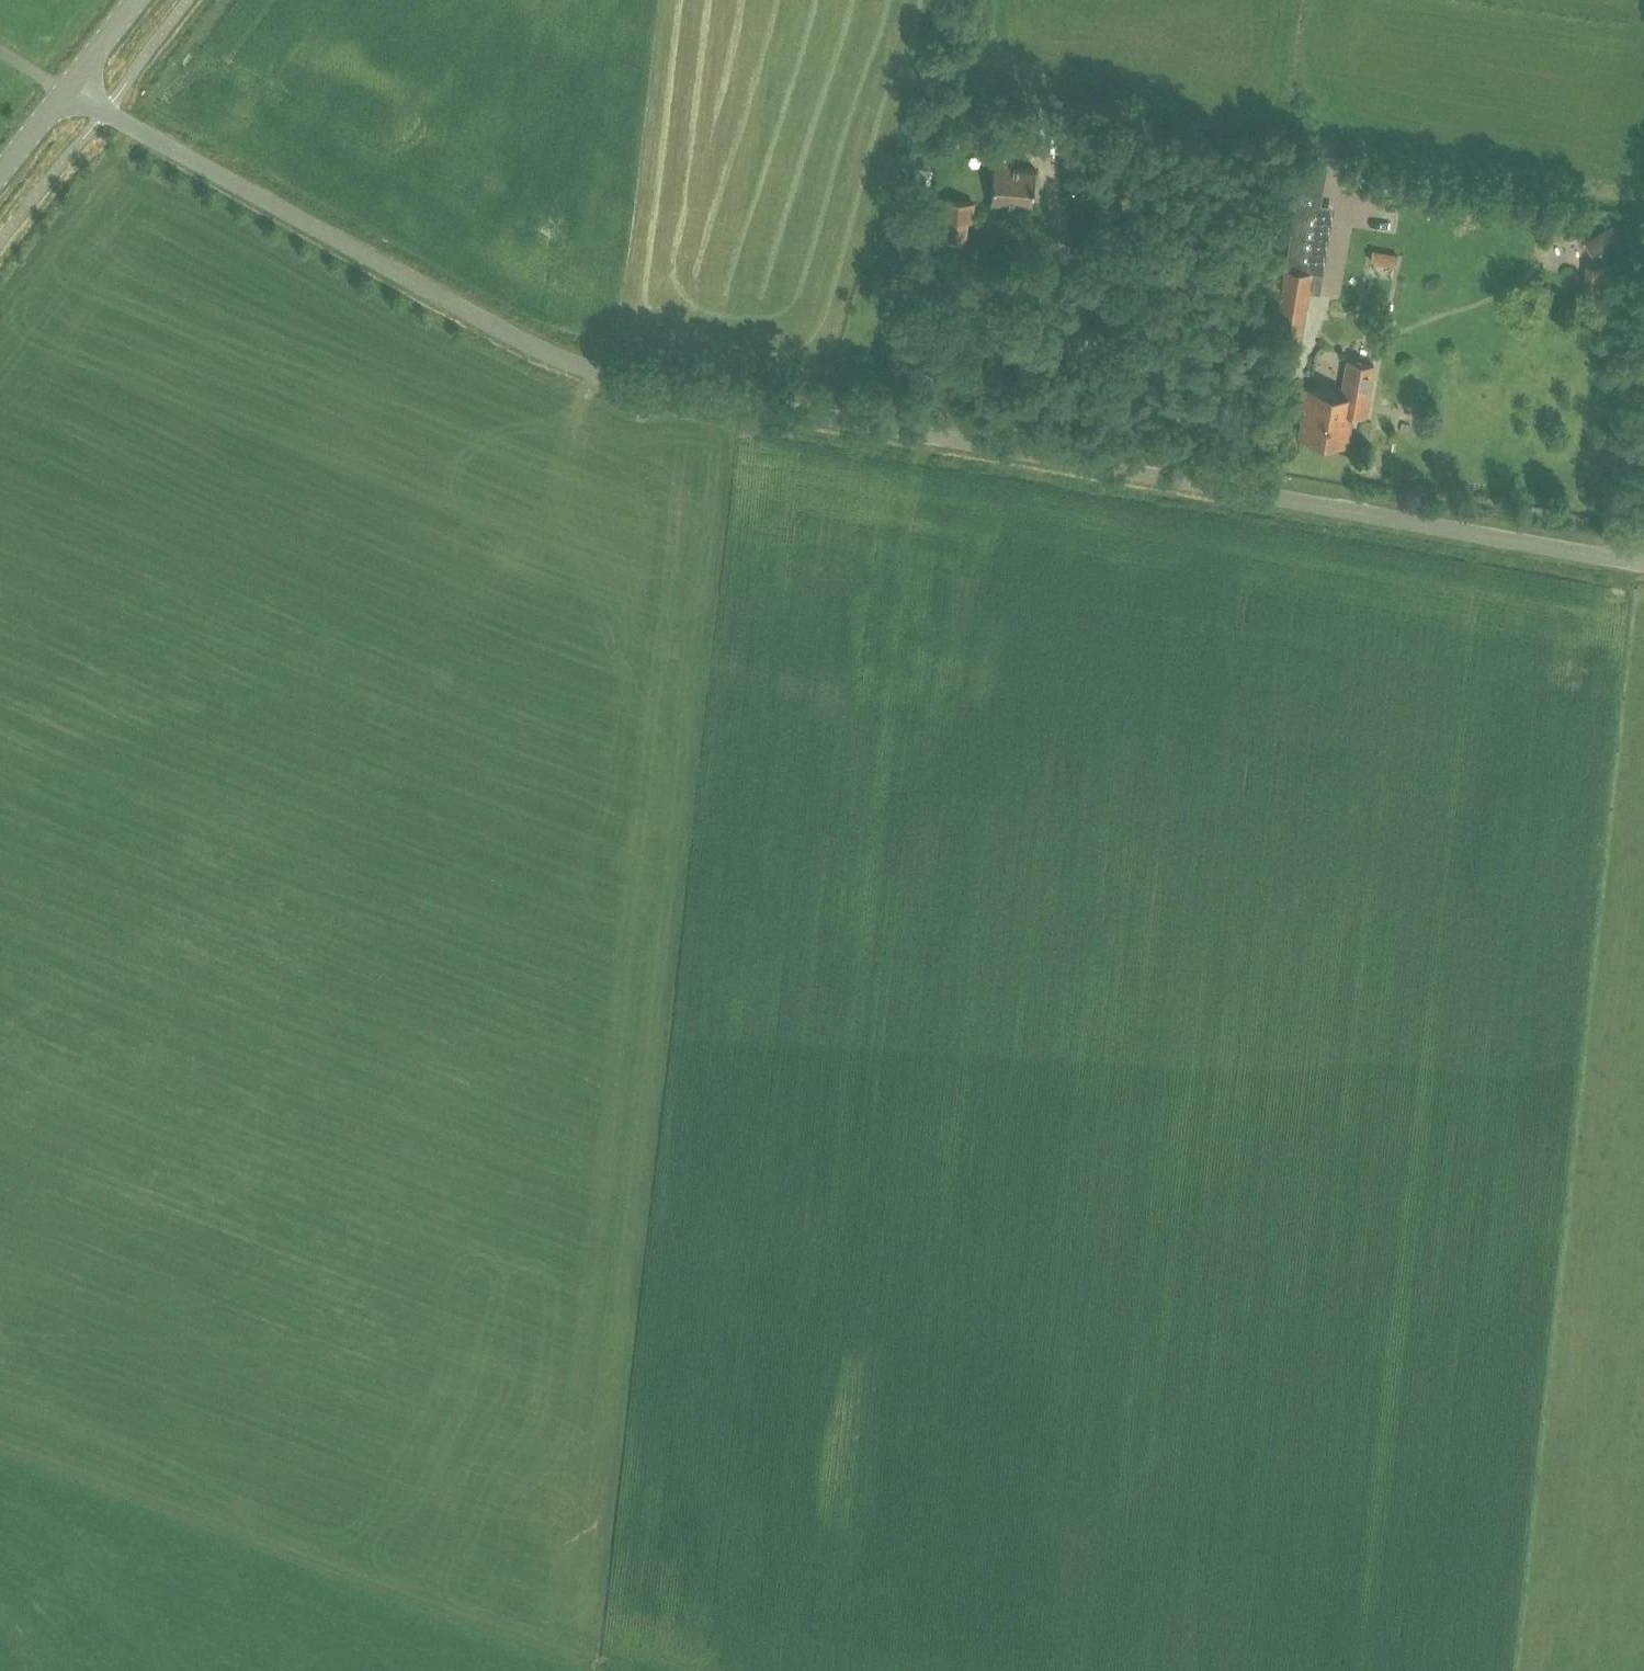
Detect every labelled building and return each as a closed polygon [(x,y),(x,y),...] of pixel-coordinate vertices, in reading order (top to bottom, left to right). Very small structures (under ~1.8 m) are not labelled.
[(996,160),(995,162),(994,172),(992,173),(991,182),(993,184),(992,204),(1009,206),(1010,201),(1034,203),(1036,184),(1038,183),(1039,174),(1037,172),(1037,169),(1015,167),(1012,162),(996,160)] [(976,202),(943,198),(941,218),(946,219),(944,244),(966,246),(969,221),(974,222),(976,202)] [(1586,241),(1596,259),(1625,242),(1615,224),(1586,241)] [(1399,268),(1401,256),(1378,251),(1375,262),(1399,268)] [(1587,264),(1585,291),(1611,293),(1613,266),(1587,264)] [(1273,344),(1274,345),(1301,348),(1305,318),(1306,319),(1310,292),(1313,271),(1288,267),(1285,266),(1276,314),(1277,314),(1273,344)] [(1348,445),(1354,414),(1368,417),(1376,364),(1346,359),(1341,393),(1299,386),(1296,407),(1303,409),(1298,436),(1348,445)] [(1400,431),(1408,433),(1410,424),(1402,422),(1400,431)]
